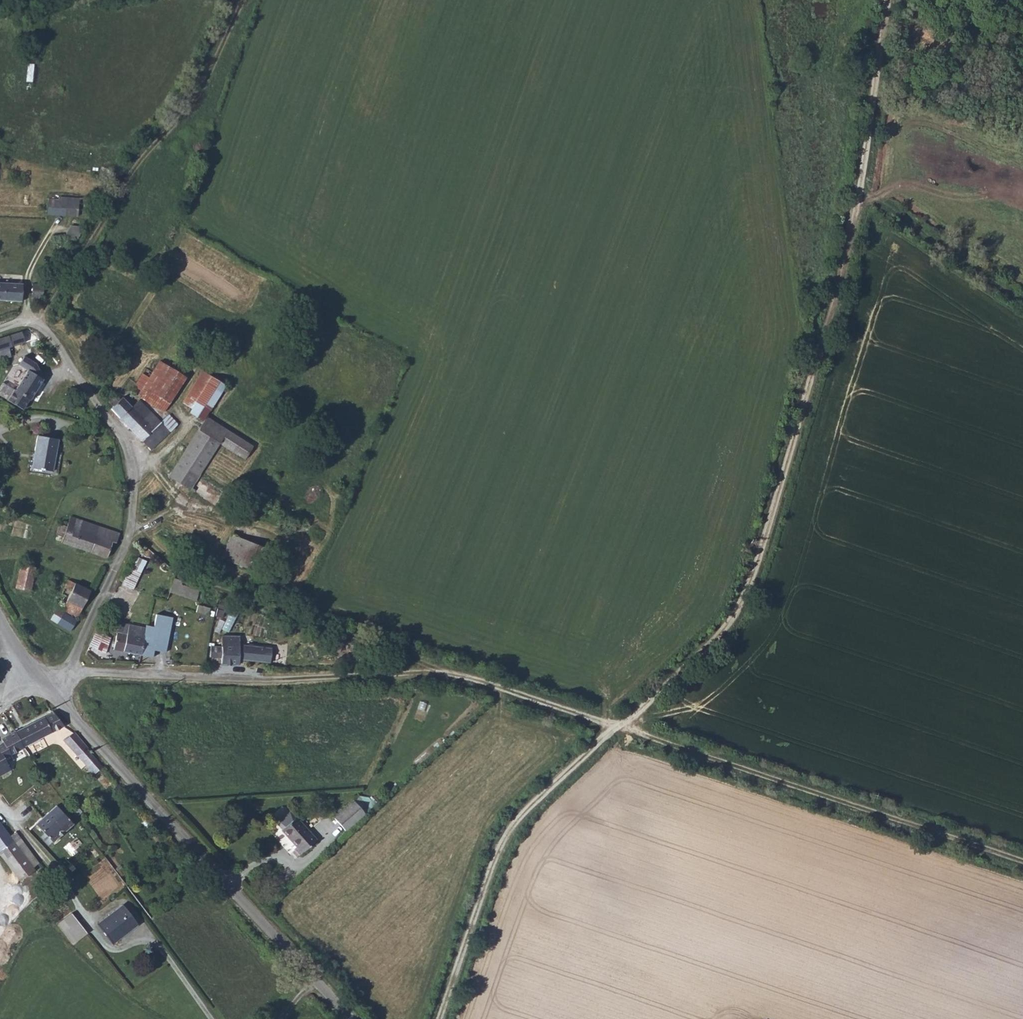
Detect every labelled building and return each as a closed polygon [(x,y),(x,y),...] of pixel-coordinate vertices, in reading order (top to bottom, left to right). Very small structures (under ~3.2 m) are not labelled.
[(49,198),(48,214),(79,216),(81,197),(60,195),(60,198),(49,198)] [(68,235),(80,236),(81,225),(68,224),(68,235)] [(21,306),(23,288),(0,286),(0,304),(21,306)] [(33,304),(39,305),(40,304),(42,305),(48,290),(37,289),(34,289),(33,304)] [(18,347),(27,343),(22,334),(15,335),(9,338),(5,339),(10,350),(18,347)] [(6,359),(4,352),(10,350),(5,339),(0,341),(0,362),(6,359)] [(158,369),(138,402),(163,416),(182,383),(174,378),(158,369)] [(10,395),(6,407),(15,411),(22,413),(24,406),(35,379),(25,374),(14,396),(10,395)] [(180,410),(192,418),(211,386),(199,379),(180,410)] [(200,430),(201,428),(204,424),(222,392),(211,386),(192,418),(188,422),(200,430)] [(105,408),(110,417),(141,448),(158,430),(136,407),(135,406),(132,410),(122,401),(116,405),(113,402),(105,408)] [(158,430),(166,438),(173,431),(166,422),(158,430)] [(167,486),(168,487),(173,481),(212,428),(204,424),(201,428),(201,431),(167,486)] [(173,481),(196,493),(221,453),(229,439),(212,428),(173,481)] [(48,466),(56,435),(36,429),(29,462),(48,466)] [(158,430),(141,448),(149,455),(166,438),(158,430)] [(229,439),(221,453),(246,468),(247,466),(254,455),(255,455),(229,439)] [(173,481),(168,487),(194,504),(196,500),(193,497),(196,493),(173,481)] [(60,542),(58,548),(88,558),(96,535),(78,528),(68,523),(62,534),(58,532),(55,539),(60,542)] [(107,550),(113,552),(117,544),(96,535),(88,558),(102,563),(107,550)] [(218,568),(252,579),(260,556),(226,545),(218,568)] [(135,555),(124,583),(135,588),(146,559),(135,555)] [(17,588),(24,565),(12,560),(4,584),(17,588)] [(76,615),(84,597),(75,593),(62,588),(60,595),(66,598),(61,608),(76,615)] [(167,605),(156,605),(155,616),(173,616),(172,604),(167,605)] [(199,604),(197,610),(208,613),(209,607),(199,604)] [(156,605),(145,606),(143,617),(155,616),(156,605)] [(71,625),(76,615),(61,608),(56,618),(71,625)] [(140,636),(136,660),(148,662),(149,654),(154,619),(150,619),(148,634),(145,634),(145,629),(141,629),(140,636)] [(154,619),(149,654),(157,655),(162,624),(158,624),(159,619),(154,619)] [(64,640),(70,630),(52,621),(46,631),(64,640)] [(110,656),(136,660),(140,636),(114,632),(110,656)] [(92,638),(85,653),(98,659),(105,645),(92,638)] [(216,668),(234,669),(234,663),(234,651),(234,642),(216,641),(216,651),(216,662),(216,668)] [(216,651),(205,651),(205,662),(216,662),(216,651)] [(234,651),(234,663),(266,663),(265,651),(234,651)] [(23,747),(61,727),(53,711),(14,731),(23,747)] [(10,770),(6,763),(13,759),(10,753),(23,747),(14,731),(2,738),(1,738),(1,739),(2,741),(0,743),(0,775),(10,770)] [(86,766),(95,759),(87,749),(87,748),(72,731),(63,740),(86,766)] [(33,753),(43,747),(39,739),(29,745),(33,753)] [(95,759),(86,766),(93,773),(102,766),(95,759)] [(353,800),(365,814),(375,805),(369,798),(358,795),(353,800)] [(365,814),(353,800),(333,817),(345,831),(365,814)] [(73,824),(56,805),(36,824),(52,842),(73,824)] [(295,818),(288,810),(277,820),(277,824),(282,829),(281,830),(295,847),(294,848),(299,854),(316,839),(296,816),(295,818)] [(20,881),(35,870),(33,867),(38,863),(15,832),(9,836),(0,823),(0,854),(20,881)] [(55,873),(45,860),(38,866),(48,878),(55,873)] [(47,893),(53,902),(60,897),(54,888),(47,893)] [(123,904),(97,924),(112,944),(138,924),(123,904)] [(71,913),(57,923),(73,944),(87,933),(71,913)]
